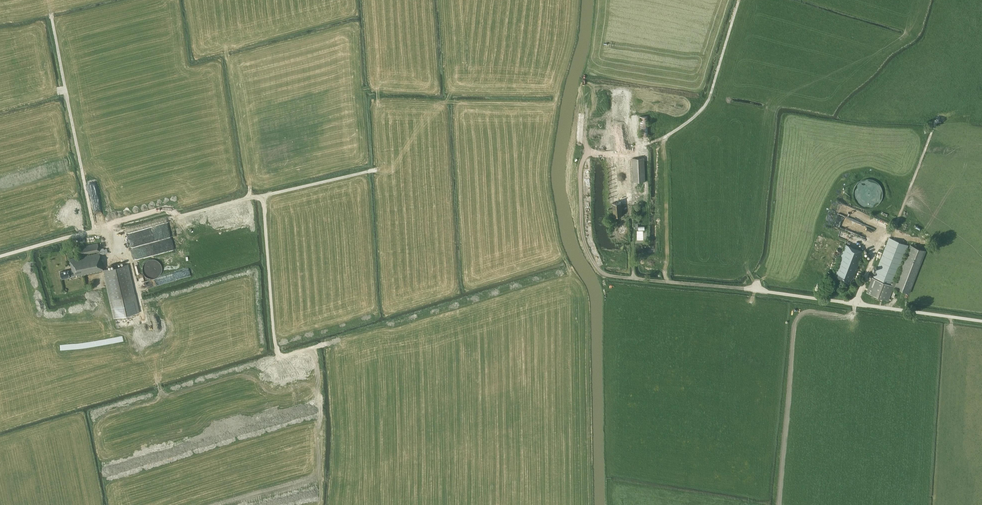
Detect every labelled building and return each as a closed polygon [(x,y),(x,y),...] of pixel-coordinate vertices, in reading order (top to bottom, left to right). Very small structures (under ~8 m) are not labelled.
[(639,116),(630,116),(629,136),(639,136),(639,116)] [(647,161),(646,149),(639,149),(639,158),(632,158),(633,182),(645,181),(644,161),(647,161)] [(622,215),(621,202),(612,203),(614,217),(622,215)] [(139,242),(140,247),(153,244),(154,249),(136,252),(137,256),(177,249),(175,236),(139,242)] [(873,278),(872,277),(866,292),(889,300),(894,287),(909,293),(926,251),(910,245),(895,282),(894,282),(908,245),(889,238),(873,278)] [(100,251),(98,243),(78,247),(80,255),(100,251)] [(864,251),(846,245),(833,278),(849,284),(851,278),(853,279),(854,276),(864,251)] [(103,270),(100,252),(70,258),(72,269),(69,270),(69,269),(60,271),(61,278),(70,276),(71,275),(76,274),(77,276),(103,270)] [(160,276),(160,259),(144,259),(144,276),(160,276)] [(135,294),(134,294),(127,264),(104,269),(105,275),(114,318),(139,312),(135,294)] [(189,269),(159,276),(161,283),(191,276),(189,269)]
